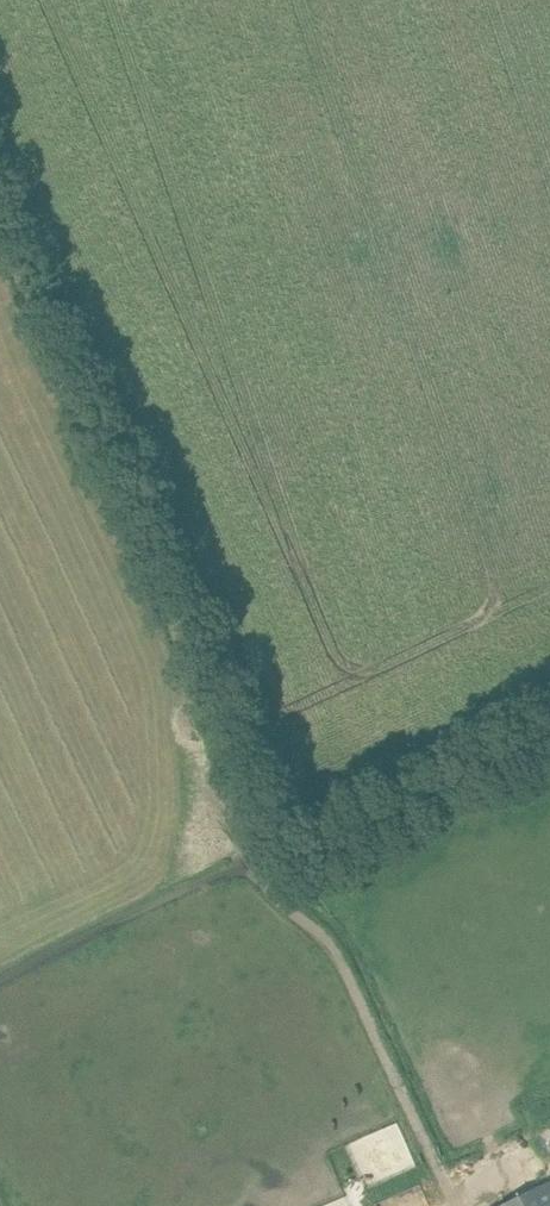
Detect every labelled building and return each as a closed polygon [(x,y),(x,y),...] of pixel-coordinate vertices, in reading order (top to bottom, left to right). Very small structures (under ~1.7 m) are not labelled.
[(499,1205),(549,1205),(549,1181),(499,1205)]
